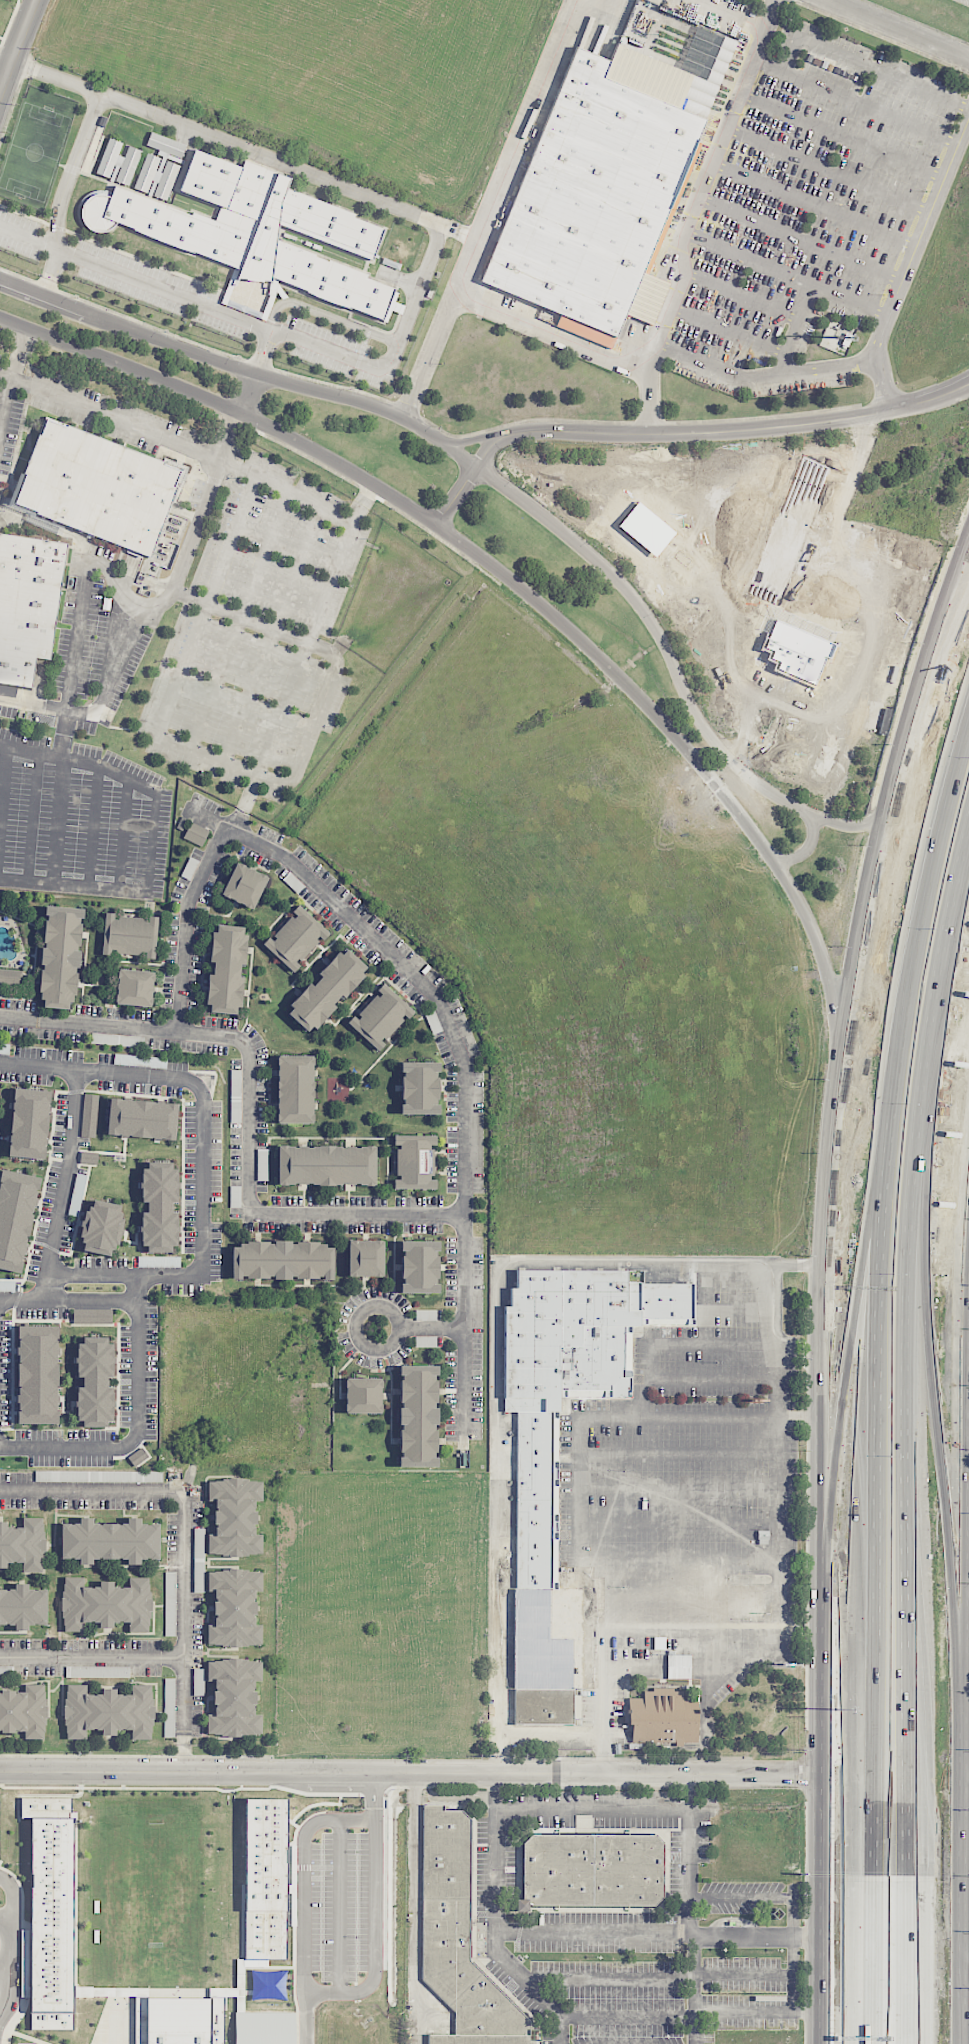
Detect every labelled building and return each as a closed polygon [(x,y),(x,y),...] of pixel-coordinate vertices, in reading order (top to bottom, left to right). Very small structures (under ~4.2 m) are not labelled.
[(480,279),(614,334),(703,118),(599,75),(606,58),(573,45),(480,279)] [(168,202),(184,153),(179,151),(182,143),(150,132),(144,150),(146,151),(134,188),(151,194),(151,196),(168,202)] [(128,146),(124,157),(119,155),(123,143),(108,138),(96,174),(130,185),(142,150),(128,146)] [(108,196),(100,193),(92,194),(85,198),(81,204),(78,211),(79,218),(80,223),(83,227),(90,233),(97,235),(104,235),(111,232),(117,226),(237,271),(235,278),(268,281),(269,276),(380,320),(392,286),(275,240),(276,226),(370,260),(381,229),(352,218),(353,214),(285,189),(289,178),(243,160),(240,168),(192,150),(176,192),(218,207),(213,220),(192,212),(190,215),(112,186),(108,196)] [(44,420),(11,503),(147,556),(180,474),(44,420)] [(28,687),(32,656),(50,659),(65,541),(0,532),(0,683),(28,687)] [(203,846),(209,829),(189,822),(183,839),(203,846)] [(221,894),(252,910),(268,877),(237,862),(221,894)] [(83,909),(47,906),(39,1007),(74,1010),(78,951),(80,951),(83,909)] [(330,933),(300,907),(271,939),(269,937),(262,944),(292,971),(321,938),(323,940),(330,933)] [(158,917),(149,916),(149,919),(116,916),(116,913),(105,912),(102,955),(111,955),(111,952),(146,955),(145,958),(155,959),(158,917)] [(246,927),(213,925),(207,1012),(240,1015),(246,927)] [(311,983),(285,1012),(310,1034),(368,968),(344,947),(312,984),(311,983)] [(118,968),(155,971),(152,1006),(115,1003),(118,968)] [(0,969),(0,985),(22,986),(23,970),(0,969)] [(414,1012),(385,985),(355,1017),(354,1016),(347,1022),(378,1051),(385,1044),(382,1042),(405,1017),(408,1019),(414,1012)] [(277,1123),(313,1124),(314,1056),(278,1055),(277,1123)] [(438,1062),(401,1063),(402,1114),(438,1114),(438,1062)] [(241,1070),(231,1070),(230,1113),(240,1114),(241,1070)] [(46,1159),(50,1091),(14,1088),(9,1157),(46,1159)] [(82,1137),(96,1137),(98,1095),(83,1094),(82,1137)] [(178,1103),(109,1099),(107,1136),(176,1139),(178,1103)] [(435,1189),(435,1177),(432,1177),(432,1145),(436,1145),(436,1135),(394,1135),(394,1147),(397,1147),(397,1180),(394,1180),(394,1189),(435,1189)] [(375,1146),(278,1147),(278,1185),(375,1185),(375,1146)] [(97,1165),(98,1153),(80,1152),(80,1164),(97,1165)] [(143,1202),(147,1202),(147,1212),(143,1212),(143,1252),(177,1252),(177,1212),(172,1212),(172,1202),(177,1202),(177,1162),(143,1162),(143,1202)] [(23,1273),(39,1177),(0,1170),(0,1269),(23,1273)] [(79,1251),(111,1256),(112,1247),(118,1248),(125,1205),(94,1200),(92,1209),(86,1208),(79,1251)] [(383,1240),(348,1240),(348,1276),(382,1277),(383,1240)] [(438,1241),(400,1241),(400,1251),(402,1251),(401,1293),(438,1293),(438,1241)] [(333,1279),(333,1243),(240,1242),(240,1247),(232,1247),(232,1278),(333,1279)] [(558,1413),(516,1413),(500,1412),(501,1305),(509,1305),(509,1286),(516,1286),(516,1268),(626,1268),(626,1281),(640,1281),(640,1327),(632,1327),(632,1334),(632,1374),(632,1398),(603,1398),(566,1397),(559,1397),(558,1413)] [(640,1281),(640,1327),(693,1325),(692,1283),(640,1281)] [(112,1309),(73,1309),(73,1325),(113,1325),(112,1309)] [(58,1326),(18,1326),(18,1423),(58,1424),(58,1326)] [(78,1377),(83,1377),(83,1388),(78,1388),(78,1427),(107,1427),(107,1420),(113,1420),(113,1388),(107,1388),(107,1377),(112,1377),(112,1337),(78,1337),(78,1377)] [(399,1464),(425,1464),(425,1467),(436,1467),(437,1453),(436,1453),(437,1408),(436,1408),(437,1366),(401,1365),(399,1464)] [(382,1379),(346,1378),(344,1413),(380,1414),(382,1379)] [(515,1500),(556,1500),(558,1413),(516,1413),(515,1500)] [(209,1482),(223,1482),(223,1479),(249,1479),(249,1482),(262,1482),(262,1501),(256,1501),(256,1534),(262,1534),(262,1554),(248,1554),(248,1556),(222,1556),(222,1554),(208,1554),(208,1534),(215,1534),(216,1501),(209,1501),(209,1482)] [(556,1587),(556,1500),(515,1500),(515,1587),(556,1587)] [(7,1567),(0,1567),(0,1521),(7,1521),(7,1527),(23,1527),(23,1517),(42,1517),(42,1531),(45,1531),(45,1558),(42,1558),(42,1573),(22,1573),(22,1563),(7,1563),(7,1567)] [(79,1518),(94,1518),(94,1523),(127,1523),(127,1518),(141,1518),(141,1523),(159,1524),(158,1560),(140,1560),(140,1564),(127,1564),(127,1560),(94,1559),(94,1564),(79,1564),(79,1559),(62,1559),(62,1523),(79,1523),(79,1518)] [(208,1572),(222,1572),(222,1569),(248,1569),(248,1573),(262,1573),(261,1592),(256,1592),(256,1625),(261,1625),(261,1645),(248,1645),(248,1647),(222,1647),(222,1645),(208,1645),(208,1625),(215,1625),(215,1591),(208,1591),(208,1572)] [(165,1612),(175,1612),(175,1572),(166,1572),(165,1612)] [(148,1590),(151,1590),(151,1617),(148,1617),(148,1632),(128,1632),(128,1622),(112,1622),(112,1627),(100,1626),(100,1622),(83,1622),(83,1632),(64,1632),(64,1617),(62,1617),(62,1590),(65,1590),(65,1576),(83,1576),(83,1586),(100,1586),(100,1580),(113,1580),(113,1586),(129,1586),(129,1577),(148,1577),(148,1590)] [(15,1625),(0,1625),(0,1589),(15,1589),(15,1584),(28,1584),(28,1589),(46,1589),(46,1625),(28,1625),(28,1630),(15,1630),(15,1625)] [(553,1624),(522,1624),(522,1648),(552,1648),(553,1624)] [(208,1662),(222,1662),(222,1659),(248,1659),(248,1662),(261,1662),(261,1681),(256,1681),(255,1714),(261,1714),(261,1734),(247,1734),(247,1736),(221,1736),(221,1734),(207,1734),(208,1714),(215,1714),(215,1681),(208,1681),(208,1662)] [(151,1699),(153,1699),(153,1726),(151,1726),(151,1741),(131,1740),(131,1730),(115,1730),(115,1735),(103,1735),(103,1730),(86,1730),(86,1740),(67,1740),(67,1725),(64,1725),(64,1698),(67,1698),(67,1684),(86,1684),(86,1694),(103,1694),(103,1688),(115,1688),(115,1694),(131,1694),(131,1685),(151,1685),(151,1699)] [(25,1732),(0,1732),(0,1692),(25,1692),(25,1685),(44,1685),(44,1699),(47,1699),(47,1725),(44,1725),(44,1738),(25,1738),(25,1732)] [(578,1687),(577,1723),(514,1723),(514,1687),(578,1687)] [(627,1698),(641,1697),(641,1691),(681,1691),(681,1698),(695,1698),(695,1741),(627,1742),(627,1698)] [(73,2030),(73,1798),(21,1798),(21,1818),(31,1818),(31,2030),(73,2030)] [(245,1959),(286,1959),(287,1799),(245,1799),(245,1959)] [(540,2030),(474,1963),(475,1822),(472,1824),(472,1818),(461,1809),(448,1808),(443,1804),(423,1804),(422,1982),(454,2009),(453,2033),(428,2033),(428,2043),(540,2043),(540,2030)] [(664,1911),(664,1888),(667,1888),(667,1835),(518,1835),(518,1910),(664,1911)] [(146,2035),(135,2035),(135,2043),(223,2043),(223,1998),(146,1998),(146,2035)] [(235,2013),(235,2043),(296,2043),(295,2012),(235,2013)]
